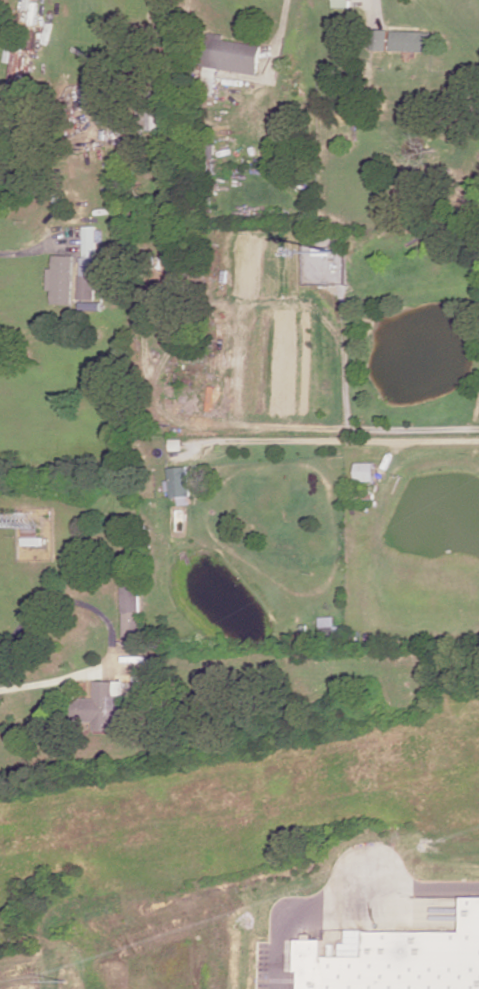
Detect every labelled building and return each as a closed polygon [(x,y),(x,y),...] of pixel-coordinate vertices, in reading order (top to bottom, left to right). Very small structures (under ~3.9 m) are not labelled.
[(388,30),(378,30),(377,49),(387,50),(388,30)] [(433,31),(391,30),(390,50),(432,51),(433,31)] [(258,73),(262,44),(224,39),(225,34),(212,32),(207,67),(258,73)] [(96,226),(82,226),(81,299),(95,299),(95,280),(96,226)] [(74,255),(54,254),(54,267),(48,267),(48,290),(53,290),(53,304),(73,304),(74,255)] [(372,462),(354,463),(354,481),(373,480),(372,462)] [(177,504),(190,503),(188,466),(167,467),(168,480),(166,480),(167,497),(177,497),(177,504)] [(120,585),(121,643),(139,643),(138,584),(120,585)] [(317,616),(318,635),(341,635),(341,625),(333,626),(333,616),(317,616)] [(123,681),(93,680),(93,698),(73,698),(73,719),(95,719),(95,731),(113,731),(114,715),(122,715),(123,681)] [(478,896),(478,988),(308,988),(308,973),(305,973),(305,941),(329,941),(329,955),(374,956),(375,930),(477,932),(478,896)]
